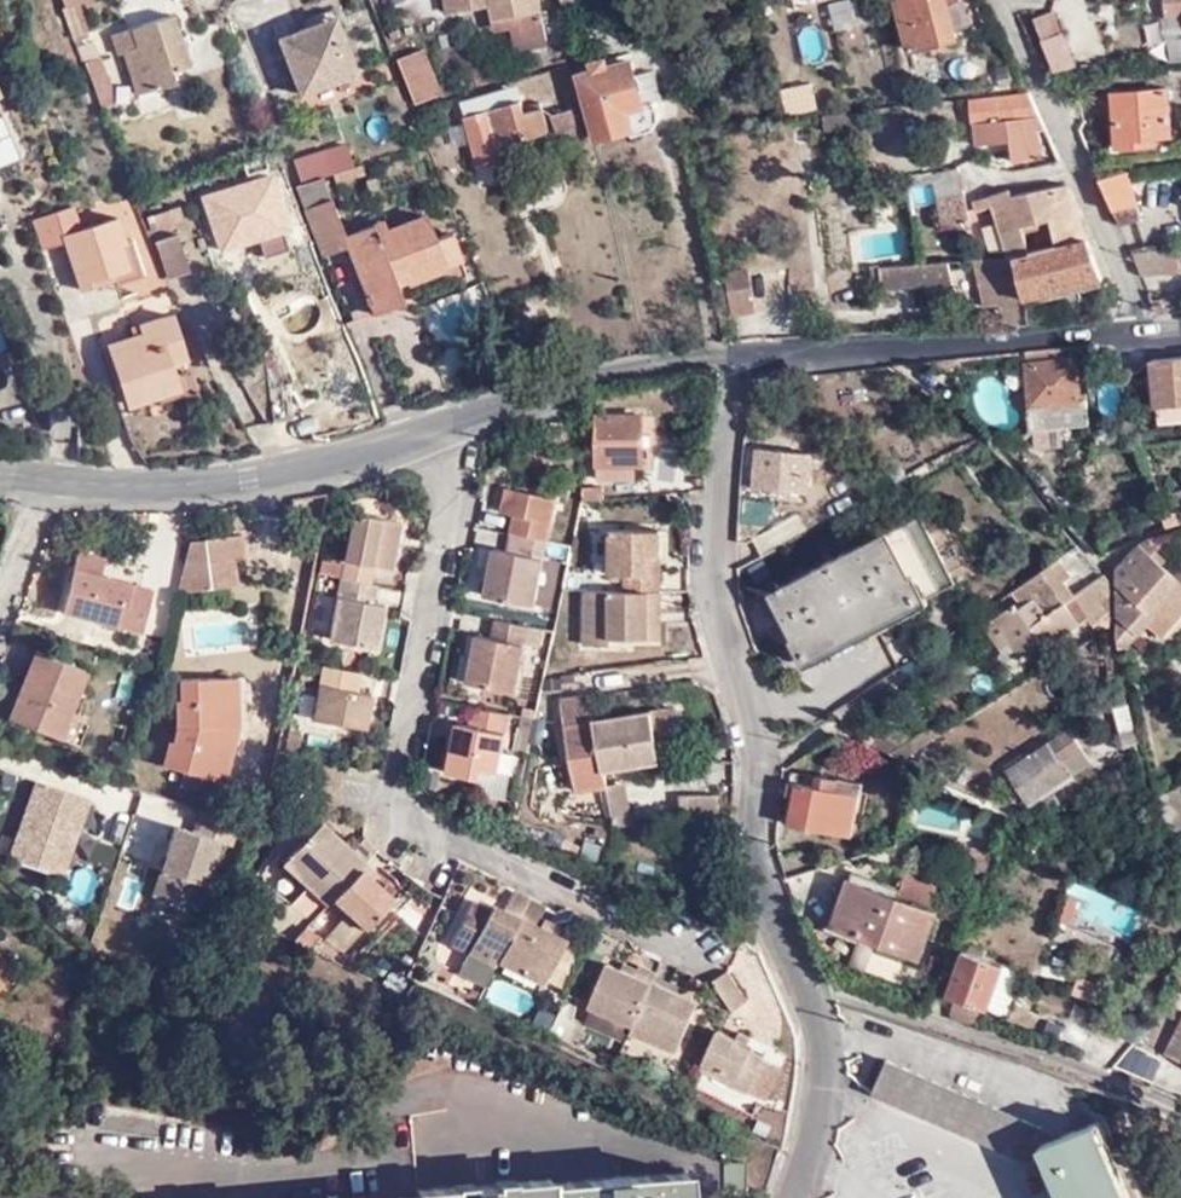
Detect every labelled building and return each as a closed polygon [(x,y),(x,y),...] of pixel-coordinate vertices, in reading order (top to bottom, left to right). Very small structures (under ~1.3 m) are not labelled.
[(475,7),(473,0),(462,0),(447,3),(450,13),(475,7)] [(538,0),(473,0),(475,7),(478,7),(488,4),(491,18),(494,32),(510,30),(515,52),(547,46),(539,8),(538,0)] [(576,12),(596,7),(594,0),(558,0),(560,6),(575,3),(576,12)] [(905,52),(932,45),(936,48),(943,47),(944,42),(949,41),(947,31),(961,27),(953,0),(892,0),(890,0),(905,52)] [(1167,60),(1180,59),(1180,0),(1159,0),(1160,23),(1161,39),(1165,39),(1167,51),(1167,60)] [(62,8),(71,34),(84,30),(73,4),(62,8)] [(1029,19),(1038,41),(1059,32),(1050,11),(1029,19)] [(275,36),(296,91),(351,68),(330,13),(275,36)] [(122,55),(136,92),(173,80),(170,71),(187,64),(170,15),(129,29),(110,36),(117,56),(122,55)] [(1161,39),(1160,23),(1144,25),(1147,54),(1167,51),(1165,39),(1161,39)] [(1059,32),(1038,41),(1052,75),(1073,66),(1059,32)] [(994,35),(979,40),(995,81),(998,94),(1012,88),(1010,77),(994,35)] [(444,94),(425,48),(401,58),(418,104),(444,94)] [(83,62),(99,107),(114,101),(98,56),(83,62)] [(593,73),(581,77),(598,146),(629,138),(630,143),(653,137),(659,129),(653,104),(643,107),(632,64),(609,70),(607,62),(591,67),(593,73)] [(808,83),(776,90),(783,118),(796,117),(794,104),(811,101),(808,83)] [(463,123),(476,167),(502,159),(498,145),(547,131),(540,107),(524,112),(522,106),(509,109),(503,90),(463,101),(469,121),(463,123)] [(1106,93),(1108,146),(1156,143),(1157,139),(1165,138),(1162,90),(1106,93)] [(969,102),(972,122),(1012,119),(1016,152),(1016,156),(1041,154),(1039,133),(1042,131),(1027,96),(969,102)] [(855,111),(820,115),(822,132),(858,129),(855,111)] [(554,117),(559,134),(575,129),(571,113),(554,117)] [(12,144),(0,114),(0,149),(12,144)] [(975,159),(1016,152),(1012,119),(972,122),(975,159)] [(329,170),(352,162),(342,137),(321,143),(322,146),(289,156),(296,181),(318,173),(329,170)] [(259,168),(255,156),(234,163),(238,175),(259,168)] [(357,160),(352,162),(329,170),(333,179),(362,170),(357,160)] [(906,180),(906,186),(932,180),(936,194),(940,196),(963,191),(958,167),(934,172),(932,174),(906,180)] [(1119,172),(1094,179),(1116,226),(1136,223),(1119,172)] [(339,230),(318,173),(296,181),(290,182),(316,254),(341,246),(367,312),(399,301),(392,283),(458,258),(447,230),(432,236),(421,209),(381,223),(379,215),(339,230)] [(263,174),(197,196),(214,249),(280,228),(263,174)] [(993,196),(992,193),(992,192),(969,199),(972,211),(989,206),(1003,256),(1013,256),(1028,253),(1017,226),(1046,218),(1054,247),(1084,241),(1077,220),(1067,185),(1010,196),(1008,192),(993,196)] [(993,196),(1008,192),(1007,188),(992,193),(993,196)] [(966,204),(963,191),(940,196),(936,194),(939,210),(966,204)] [(970,219),(966,204),(939,210),(939,212),(942,225),(970,219)] [(78,229),(69,205),(26,222),(37,254),(59,246),(76,294),(96,288),(94,279),(111,273),(125,268),(117,243),(121,242),(114,217),(78,229)] [(141,216),(146,228),(180,217),(175,205),(141,216)] [(149,239),(162,276),(185,268),(173,232),(149,239)] [(128,239),(121,242),(117,243),(125,268),(136,265),(128,239)] [(1099,280),(1084,241),(1054,247),(1028,253),(1013,256),(1003,256),(971,260),(987,308),(999,306),(1005,327),(1031,325),(1024,299),(1099,280)] [(1130,253),(1138,276),(1174,274),(1172,250),(1130,253)] [(916,264),(877,267),(880,290),(951,283),(946,261),(916,264)] [(136,265),(125,268),(111,273),(113,281),(115,286),(140,277),(136,265)] [(723,274),(730,320),(754,317),(747,270),(723,274)] [(113,281),(111,273),(94,279),(96,288),(113,281)] [(1162,305),(1149,306),(1151,310),(1155,312),(1160,315),(1164,314),(1162,305)] [(101,345),(120,402),(169,386),(161,362),(177,357),(162,314),(123,327),(126,337),(101,345)] [(1077,400),(1072,347),(1023,353),(1030,427),(1088,422),(1085,399),(1077,400)] [(305,355),(294,360),(299,371),(310,366),(305,355)] [(957,358),(931,361),(931,371),(958,369),(957,358)] [(1150,364),(1154,411),(1180,408),(1180,362),(1150,364)] [(282,382),(264,384),(267,418),(285,416),(282,382)] [(1154,411),(1155,431),(1180,428),(1180,408),(1154,411)] [(599,464),(636,462),(641,462),(640,416),(597,417),(599,464)] [(560,424),(549,424),(548,443),(558,444),(560,424)] [(811,452),(757,447),(748,446),(742,485),(754,486),(808,491),(811,452)] [(599,464),(600,479),(637,477),(636,462),(599,464)] [(581,498),(603,496),(602,488),(581,489),(581,498)] [(521,538),(542,542),(550,501),(502,491),(497,514),(509,516),(506,534),(521,538)] [(1180,526),(1180,492),(1171,495),(1174,512),(1159,517),(1164,531),(1180,526)] [(747,520),(769,521),(771,501),(748,499),(747,520)] [(942,504),(920,515),(955,580),(976,569),(942,504)] [(955,580),(920,515),(846,555),(843,551),(811,567),(814,572),(774,594),(808,659),(955,580)] [(338,582),(366,587),(369,569),(387,573),(397,525),(360,517),(347,521),(336,581),(338,582)] [(646,553),(657,552),(656,527),(608,528),(608,571),(623,571),(624,588),(584,589),(584,642),(611,643),(611,636),(651,636),(652,610),(660,610),(660,589),(657,589),(658,570),(646,570),(646,553)] [(782,542),(777,532),(749,545),(755,556),(782,542)] [(238,533),(176,592),(234,582),(231,560),(242,557),(238,533)] [(539,560),(542,542),(521,538),(518,555),(490,549),(481,598),(530,608),(539,560)] [(1145,538),(1137,547),(1148,556),(1157,547),(1145,538)] [(549,543),(542,542),(539,560),(546,562),(549,543)] [(1137,547),(1124,562),(1114,589),(1115,616),(1131,631),(1137,635),(1146,624),(1159,636),(1180,612),(1180,585),(1171,576),(1148,556),(1137,547)] [(60,610),(139,630),(151,588),(98,574),(103,557),(76,550),(60,610)] [(658,570),(657,552),(646,553),(646,570),(658,570)] [(784,554),(767,564),(773,574),(791,563),(784,554)] [(1011,640),(1066,605),(1074,600),(1105,580),(1103,576),(1073,596),(1063,581),(1069,578),(1058,560),(1014,590),(1024,605),(1019,608),(1016,602),(994,617),(1011,640)] [(339,565),(319,561),(316,577),(336,581),(339,565)] [(1171,576),(1180,585),(1180,564),(1171,576)] [(1105,580),(1074,600),(1090,625),(1108,614),(1109,599),(1109,590),(1111,579),(1108,577),(1105,580)] [(369,606),(373,589),(366,587),(338,582),(327,642),(372,651),(380,609),(369,606)] [(1079,624),(1066,605),(1011,640),(1024,661),(1079,624)] [(660,635),(660,610),(652,610),(651,636),(660,635)] [(1120,644),(1131,631),(1115,616),(1114,642),(1120,644)] [(1002,647),(1011,640),(994,617),(986,624),(1002,647)] [(523,627),(491,621),(488,638),(473,636),(464,684),(511,693),(523,627)] [(8,718),(58,737),(66,715),(84,669),(34,650),(8,718)] [(354,675),(318,669),(310,722),(360,731),(365,699),(351,695),(354,675)] [(217,697),(217,678),(180,678),(180,698),(176,698),(177,728),(174,741),(170,740),(164,765),(184,770),(180,783),(207,792),(218,754),(221,756),(229,724),(225,723),(225,697),(217,697)] [(234,678),(217,678),(217,697),(225,697),(225,723),(229,724),(235,723),(234,678)] [(587,694),(589,705),(589,709),(596,708),(594,693),(587,694)] [(589,709),(589,705),(587,694),(556,699),(558,711),(570,791),(604,785),(600,769),(658,760),(655,740),(677,736),(673,705),(590,718),(589,709)] [(493,773),(504,716),(470,708),(465,725),(455,723),(444,772),(463,777),(463,778),(474,779),(476,770),(493,773)] [(87,723),(66,715),(58,737),(80,745),(87,723)] [(515,717),(507,751),(521,754),(528,721),(515,717)] [(1047,740),(1048,742),(1059,760),(1077,750),(1064,728),(1047,740)] [(296,737),(287,735),(282,754),(293,756),(296,737)] [(1059,760),(1048,742),(1004,772),(1024,800),(1068,772),(1059,760)] [(798,773),(796,781),(810,784),(812,776),(798,773)] [(786,820),(843,833),(854,785),(812,776),(810,784),(796,781),(786,820)] [(622,782),(604,785),(609,826),(628,824),(622,782)] [(854,785),(843,833),(857,837),(867,793),(868,788),(854,785)] [(83,804),(31,789),(22,819),(26,821),(22,832),(18,830),(7,866),(58,882),(83,804)] [(1179,789),(1158,798),(1171,831),(1180,827),(1180,792),(1179,789)] [(867,793),(857,837),(864,839),(874,795),(867,793)] [(148,861),(175,804),(156,795),(129,853),(148,861)] [(226,848),(234,821),(198,811),(190,836),(171,830),(150,898),(192,909),(211,844),(226,848)] [(376,850),(361,837),(356,844),(350,850),(341,841),(318,821),(280,863),(326,904),(331,899),(362,864),(376,850)] [(347,835),(341,841),(350,850),(356,844),(347,835)] [(948,859),(966,866),(972,847),(954,841),(948,859)] [(972,847),(966,866),(979,871),(986,852),(972,847)] [(996,856),(986,852),(979,871),(987,875),(996,856)] [(362,864),(331,899),(347,913),(364,929),(391,897),(372,880),(376,875),(362,864)] [(904,872),(895,897),(928,909),(938,884),(904,872)] [(928,909),(895,897),(850,879),(833,927),(917,956),(934,911),(928,909)] [(524,897),(505,889),(496,909),(486,904),(483,910),(465,902),(447,945),(466,953),(493,966),(495,961),(524,897)] [(540,905),(524,897),(495,961),(541,982),(561,938),(535,925),(531,923),(540,905)] [(364,929),(347,913),(322,940),(342,952),(364,929)] [(538,918),(535,925),(561,938),(565,931),(538,918)] [(320,937),(306,927),(292,941),(311,950),(320,937)] [(949,1018),(977,1027),(983,1008),(989,1009),(1002,964),(963,950),(947,996),(956,999),(949,1018)] [(493,966),(466,953),(458,972),(485,984),(493,966)] [(623,960),(620,966),(634,973),(637,967),(623,960)] [(653,972),(654,969),(639,963),(637,967),(634,973),(620,966),(607,961),(587,1003),(589,1003),(629,1021),(631,1022),(653,972)] [(1019,970),(1002,964),(989,1009),(1003,1014),(1019,970)] [(725,967),(711,977),(727,1002),(729,1007),(745,996),(725,967)] [(413,981),(390,970),(383,985),(404,995),(413,981)] [(653,972),(631,1022),(628,1028),(675,1049),(698,1000),(679,991),(668,987),(670,980),(653,972)] [(1103,987),(1078,977),(1073,992),(1097,1001),(1103,987)] [(670,980),(668,987),(679,991),(682,985),(670,980)] [(629,1021),(589,1003),(580,1022),(621,1040),(629,1021)] [(1160,1057),(1180,1069),(1180,1020),(1160,1057)] [(752,1042),(716,1026),(698,1065),(747,1088),(763,1053),(750,1048),(752,1042)] [(612,1064),(616,1057),(602,1051),(598,1057),(612,1064)] [(877,1092),(1031,1155),(1045,1120),(890,1059),(877,1092)] [(1104,1116),(1047,1138),(1071,1197),(1136,1197),(1104,1116)] [(722,1182),(745,1180),(741,1153),(719,1157),(722,1182)] [(679,1169),(548,1182),(547,1177),(417,1190),(417,1194),(384,1197),(683,1197),(679,1169)]
